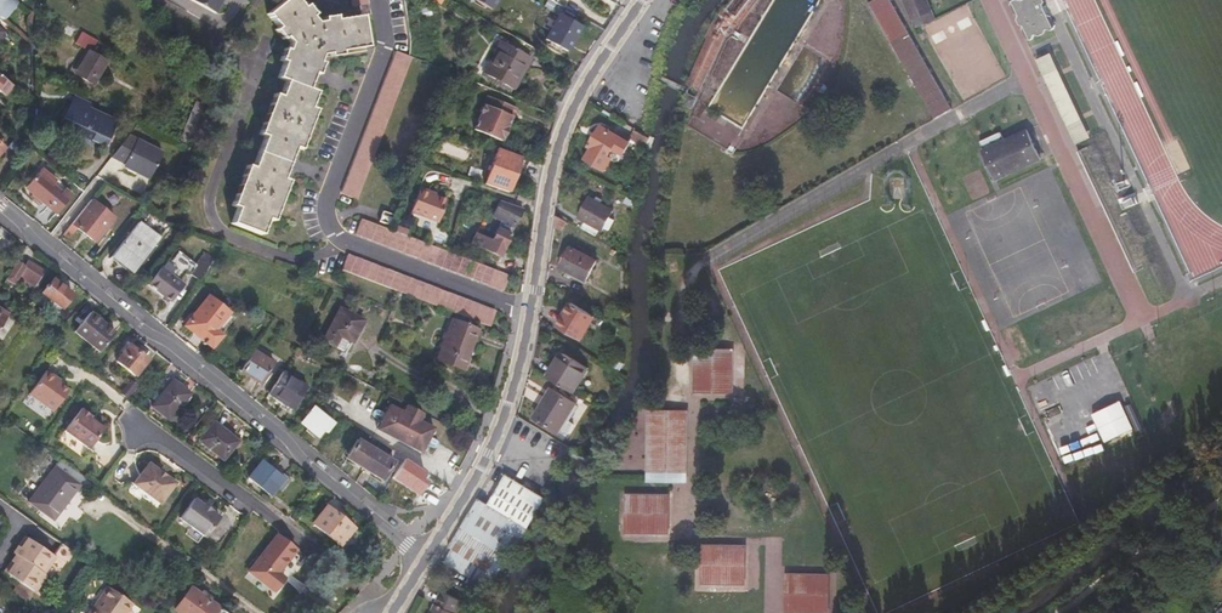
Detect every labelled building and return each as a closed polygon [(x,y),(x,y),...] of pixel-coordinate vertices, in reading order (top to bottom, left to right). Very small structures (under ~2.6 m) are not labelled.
[(0,12),(0,17),(3,18),(15,3),(11,0),(9,0),(0,12)] [(9,0),(0,0),(0,12),(9,0)] [(217,13),(224,0),(194,0),(217,13)] [(234,221),(264,233),(270,219),(274,220),(290,181),(286,179),(298,148),(303,150),(319,110),(316,109),(321,94),(314,91),(320,76),(324,78),(328,67),(326,66),(329,57),(334,55),(336,58),(348,54),(347,50),(370,42),(360,13),(335,21),(335,19),(326,22),(327,24),(322,25),(319,21),(321,19),(310,5),(307,8),(300,0),(291,0),(273,15),(284,29),(281,31),(289,41),(292,39),(296,44),(294,51),(291,51),(287,63),(290,64),(284,79),(291,82),(286,96),(281,94),(265,134),(269,136),(256,168),(251,166),(235,205),(239,207),(234,221)] [(499,0),(474,0),(495,10),(499,0)] [(718,25),(715,22),(698,55),(702,58),(683,103),(694,108),(721,45),(757,0),(737,0),(718,25)] [(870,3),(934,118),(950,109),(890,0),(874,0),(870,3)] [(928,0),(907,0),(916,22),(934,16),(928,0)] [(1044,0),(1011,0),(1011,5),(1014,8),(1018,12),(1017,18),(1019,21),(1021,22),(1024,29),(1025,34),(1027,37),(1032,35),(1037,33),(1043,31),(1050,27),(1054,27),(1055,25),(1054,20),(1050,18),(1047,15),(1045,10),(1043,5),(1044,0)] [(582,27),(561,15),(547,40),(568,52),(582,27)] [(88,51),(96,38),(81,29),(73,42),(88,51)] [(536,49),(514,37),(509,45),(501,41),(483,71),(513,88),(530,58),(536,49)] [(412,49),(397,44),(344,187),(359,192),(412,49)] [(1088,135),(1050,52),(1039,57),(1077,141),(1088,135)] [(104,64),(87,53),(74,76),(91,86),(104,64)] [(530,58),(513,88),(517,90),(534,60),(530,58)] [(12,84),(0,75),(0,91),(4,94),(12,84)] [(502,141),(516,109),(515,108),(487,96),(473,129),(502,141)] [(115,119),(73,100),(62,124),(104,143),(115,119)] [(204,107),(196,103),(178,141),(186,144),(204,107)] [(693,115),(686,112),(680,121),(687,125),(693,115)] [(621,138),(602,127),(590,147),(593,149),(587,159),(605,170),(612,161),(609,159),(615,149),(624,155),(634,141),(641,145),(646,138),(635,131),(631,138),(623,134),(621,138)] [(994,178),(1038,160),(1025,133),(1003,142),(1000,134),(979,142),(994,178)] [(18,155),(27,145),(15,135),(6,145),(18,155)] [(161,151),(129,135),(111,156),(121,162),(121,163),(148,176),(161,151)] [(519,163),(496,154),(487,176),(510,185),(519,163)] [(56,180),(40,168),(24,186),(30,192),(28,194),(38,203),(41,201),(54,212),(70,194),(61,187),(59,189),(53,183),(56,180)] [(432,192),(420,187),(410,209),(437,220),(446,198),(432,193),(432,192)] [(599,202),(592,198),(581,219),(586,222),(583,228),(598,236),(601,230),(604,232),(605,230),(609,232),(616,220),(611,217),(614,211),(604,205),(606,202),(601,200),(599,202)] [(94,199),(74,223),(96,241),(116,217),(94,199)] [(500,257),(524,208),(500,200),(492,216),(495,217),(492,224),(498,227),(493,235),(483,230),(481,234),(477,232),(472,242),(500,257)] [(395,211),(384,207),(380,217),(391,221),(395,211)] [(565,220),(558,216),(556,228),(563,232),(565,220)] [(502,289),(507,275),(447,251),(438,247),(390,229),(360,218),(354,232),(447,268),(502,289)] [(156,236),(138,221),(111,254),(130,269),(156,236)] [(599,261),(573,248),(566,261),(562,268),(588,281),(599,261)] [(340,268),(397,290),(487,325),(493,308),(347,252),(340,268)] [(209,262),(200,257),(190,272),(200,278),(209,262)] [(24,270),(16,265),(5,283),(12,288),(19,279),(33,288),(44,272),(29,262),(24,270)] [(183,285),(161,268),(148,284),(170,302),(183,285)] [(72,295),(53,279),(42,292),(61,309),(72,295)] [(226,307),(205,293),(184,324),(214,343),(222,331),(214,325),(226,307)] [(596,318),(572,304),(559,327),(582,341),(596,318)] [(9,315),(0,309),(0,328),(9,315)] [(336,335),(350,341),(361,320),(338,309),(322,342),(330,346),(336,335)] [(115,333),(90,313),(74,331),(99,352),(115,333)] [(476,330),(446,319),(431,359),(457,368),(468,341),(471,342),(476,330)] [(344,353),(350,341),(336,335),(330,346),(344,353)] [(148,360),(130,345),(116,361),(135,376),(148,360)] [(273,363),(253,350),(239,371),(260,384),(273,363)] [(547,378),(574,393),(588,369),(562,353),(547,378)] [(732,397),(731,358),(694,360),(696,398),(732,397)] [(30,394),(45,405),(60,384),(55,379),(56,377),(47,370),(30,394)] [(304,389),(280,374),(266,396),(290,411),(304,389)] [(190,392),(173,379),(151,407),(169,420),(190,392)] [(120,394),(127,399),(137,387),(130,382),(120,394)] [(60,384),(45,405),(53,411),(69,390),(60,384)] [(575,405),(552,390),(535,418),(559,432),(559,431),(566,436),(573,425),(565,421),(575,405)] [(1133,428),(1120,400),(1091,414),(1103,441),(1133,428)] [(419,421),(423,414),(406,405),(402,412),(389,406),(377,429),(421,453),(433,429),(419,421)] [(331,420),(310,407),(299,424),(320,438),(331,420)] [(105,429),(96,422),(90,418),(92,416),(82,408),(66,431),(89,449),(105,429)] [(649,476),(689,475),(688,419),(648,421),(649,476)] [(237,441),(214,423),(200,440),(222,458),(237,441)] [(393,461),(357,439),(346,457),(381,479),(393,461)] [(418,493),(431,475),(408,460),(406,458),(393,476),(418,493)] [(84,477),(60,459),(28,502),(53,520),(84,477)] [(284,477),(264,461),(250,477),(271,494),(277,487),(282,491),(292,479),(286,475),(284,477)] [(175,483),(148,463),(132,484),(159,504),(175,483)] [(488,504),(533,531),(550,501),(547,499),(506,474),(488,504)] [(202,504),(194,498),(179,518),(205,536),(219,517),(211,511),(211,510),(203,503),(202,504)] [(502,555),(514,563),(533,531),(488,504),(479,499),(461,528),(502,555)] [(668,541),(667,505),(626,507),(628,543),(668,541)] [(354,528),(328,506),(313,524),(340,545),(354,528)] [(461,528),(449,546),(463,555),(456,568),(481,585),(502,555),(461,528)] [(297,549),(279,536),(251,572),(277,590),(286,578),(279,572),(297,549)] [(15,554),(41,573),(53,556),(26,537),(19,547),(17,546),(12,553),(15,554)] [(41,573),(15,554),(10,561),(12,563),(6,573),(19,582),(32,591),(44,575),(41,573)] [(747,592),(746,558),(706,559),(707,593),(747,592)] [(12,563),(10,561),(3,571),(6,573),(12,563)] [(32,591),(19,582),(10,594),(26,605),(34,593),(35,594),(47,577),(44,575),(32,591)] [(827,585),(791,585),(792,612),(830,612),(827,585)] [(191,587),(174,609),(180,612),(227,612),(191,587)] [(486,590),(479,599),(492,607),(499,598),(486,590)] [(132,606),(109,591),(94,612),(127,612),(132,606)] [(443,593),(437,605),(435,604),(431,612),(456,612),(461,601),(443,593)]
